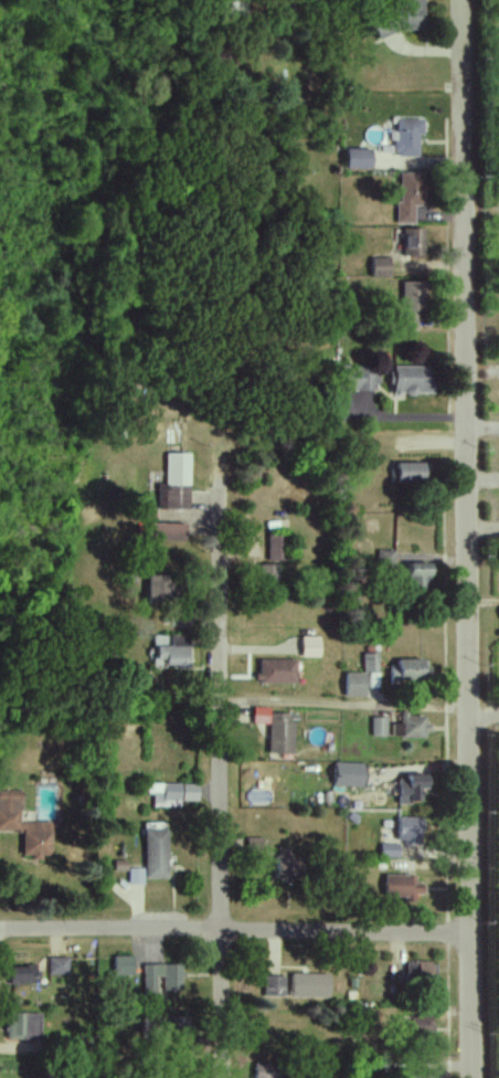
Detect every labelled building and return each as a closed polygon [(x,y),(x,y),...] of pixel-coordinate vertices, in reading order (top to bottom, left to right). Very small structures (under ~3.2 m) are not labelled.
[(425,0),(401,0),(402,30),(425,29),(425,0)] [(420,156),(420,134),(424,134),(424,119),(397,119),(397,132),(391,131),(391,142),(396,142),(396,156),(420,156)] [(373,149),(348,149),(348,168),(373,169),(373,149)] [(399,223),(415,223),(415,206),(426,206),(426,173),(399,172),(399,223)] [(404,256),(426,257),(427,228),(404,228),(404,256)] [(391,277),(391,257),(372,258),(373,277),(391,277)] [(403,282),(404,328),(421,327),(421,312),(426,312),(425,281),(403,282)] [(435,393),(435,366),(392,367),(393,394),(435,393)] [(378,390),(379,367),(343,367),(343,390),(378,390)] [(191,454),(166,453),(166,484),(159,484),(158,509),(191,509),(191,454)] [(398,482),(426,482),(426,462),(397,463),(398,482)] [(185,541),(185,524),(149,523),(149,541),(185,541)] [(269,561),(283,561),(283,534),(269,535),(269,561)] [(395,553),(381,550),(378,563),(393,566),(395,553)] [(409,586),(432,587),(432,563),(410,563),(409,586)] [(260,585),(279,585),(278,565),(259,565),(260,585)] [(172,576),(149,575),(148,601),(172,602),(172,576)] [(172,636),(171,645),(167,645),(167,636),(156,636),(154,666),(189,667),(190,636),(172,636)] [(302,657),(320,657),(320,637),(302,637),(302,657)] [(379,672),(379,654),(363,654),(363,673),(379,672)] [(297,660),(259,659),(258,683),(296,684),(297,660)] [(390,661),(390,682),(428,682),(427,661),(390,661)] [(366,697),(367,674),(346,673),(345,697),(366,697)] [(269,753),(293,754),(295,714),(270,713),(270,708),(254,708),(253,724),(270,725),(269,753)] [(425,715),(401,715),(400,724),(393,724),(392,737),(425,738),(425,715)] [(387,718),(372,718),(373,736),(387,736),(387,718)] [(364,787),(365,764),(335,763),(334,786),(364,787)] [(399,804),(422,803),(421,789),(429,789),(429,775),(398,777),(399,804)] [(181,801),(199,800),(198,783),(149,784),(149,792),(153,792),(154,807),(181,806),(181,801)] [(20,822),(20,791),(0,791),(0,831),(23,831),(23,857),(51,857),(51,822),(20,822)] [(422,818),(398,817),(397,842),(422,843),(422,818)] [(145,880),(167,879),(167,829),(144,829),(145,880)] [(262,852),(262,838),(247,838),(247,852),(262,852)] [(399,843),(381,844),(381,857),(399,857),(399,843)] [(303,857),(276,857),(275,877),(303,878),(303,857)] [(143,869),(128,869),(128,885),(143,884),(143,869)] [(385,897),(424,898),(424,884),(416,884),(416,875),(385,875),(385,897)] [(133,956),(114,957),(114,976),(133,975),(133,956)] [(49,975),(68,976),(68,958),(49,958),(49,975)] [(436,962),(407,961),(407,980),(436,981),(436,962)] [(143,965),(144,996),(156,996),(156,977),(163,977),(163,991),(182,991),(182,964),(143,965)] [(9,967),(10,985),(37,984),(36,966),(9,967)] [(330,974),(292,974),(291,997),(329,998),(330,974)] [(264,996),(285,997),(285,977),(264,976),(264,996)] [(7,1013),(6,1039),(40,1041),(41,1015),(7,1013)] [(411,1018),(411,1037),(434,1036),(433,1017),(411,1018)] [(277,1063),(256,1064),(257,1077),(277,1077),(277,1063)]
